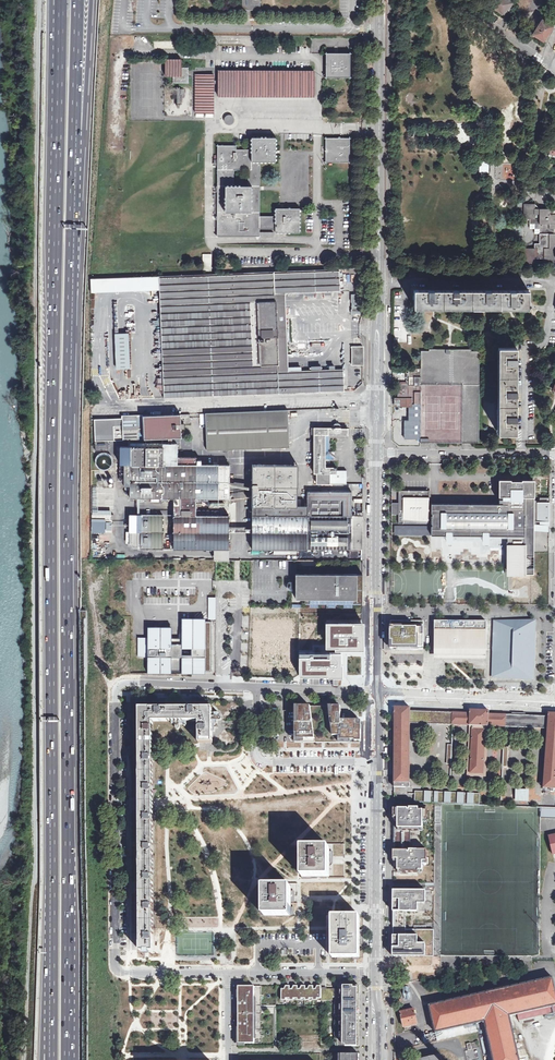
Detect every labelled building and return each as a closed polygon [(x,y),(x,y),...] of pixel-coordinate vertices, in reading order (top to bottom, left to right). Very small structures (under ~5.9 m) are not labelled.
[(242,9),(243,9),(247,9),(247,8),(250,8),(249,9),(259,9),(259,0),(242,0),(242,9)] [(504,15),(506,13),(510,8),(513,3),(508,0),(490,0),(489,2),(495,6),(494,8),(504,15)] [(552,26),(542,19),(540,22),(539,21),(537,24),(539,25),(533,34),(543,41),(552,26)] [(326,53),(326,78),(350,78),(350,54),(326,53)] [(165,61),(165,75),(173,75),(173,82),(188,83),(188,68),(180,68),(180,60),(165,61)] [(219,73),(219,95),(314,96),(314,73),(219,73)] [(196,75),(196,113),(213,113),(213,75),(196,75)] [(175,88),(175,103),(184,103),(183,88),(175,88)] [(234,116),(225,115),(224,123),(232,124),(234,116)] [(260,233),(260,228),(275,228),(275,232),(300,232),(300,208),(276,208),(275,216),(260,216),(259,162),(275,162),(275,139),(251,138),(251,146),(248,146),(248,150),(236,150),(236,146),(217,146),(217,182),(217,209),(217,237),(260,236),(260,233)] [(325,139),(325,162),(349,162),(349,139),(325,139)] [(480,160),(480,172),(488,172),(488,160),(480,160)] [(554,229),(554,228),(554,209),(540,209),(535,204),(530,204),(525,208),(525,219),(530,219),(539,229),(539,234),(540,243),(534,243),(534,248),(530,248),(525,253),(525,263),(535,263),(535,261),(535,258),(544,258),(544,263),(554,263),(554,249),(554,234),(554,229)] [(534,234),(539,234),(539,229),(530,219),(529,229),(534,229),(534,234)] [(286,293),(340,291),(339,268),(210,274),(203,274),(159,276),(160,291),(164,397),(345,390),(344,369),(289,371),(286,293)] [(91,294),(160,291),(159,276),(116,278),(95,279),(90,279),(91,294)] [(504,290),(433,290),(414,290),(413,308),(533,309),(534,291),(505,290),(504,290)] [(364,313),(364,295),(363,295),(352,295),(352,302),(353,301),(352,309),(352,313),(355,314),(355,313),(364,313)] [(129,320),(137,319),(137,309),(129,309),(129,320)] [(114,369),(128,368),(127,332),(113,333),(114,369)] [(363,365),(363,347),(351,347),(351,348),(352,348),(352,363),(351,364),(351,365),(352,365),(360,365),(363,365)] [(500,347),(500,433),(516,433),(516,347),(500,347)] [(421,377),(421,384),(463,385),(479,385),(480,351),(471,351),(471,350),(430,349),(430,351),(421,351),(421,367),(421,377)] [(421,404),(421,384),(421,377),(409,377),(408,384),(398,384),(398,397),(409,397),(409,404),(412,404),(421,404)] [(479,443),(479,385),(463,385),(462,442),(479,443)] [(409,397),(398,397),(395,398),(395,408),(412,408),(412,404),(409,404),(409,397)] [(205,414),(205,424),(206,450),(289,447),(288,410),(205,414)] [(95,441),(97,441),(97,445),(95,445),(95,450),(108,450),(108,441),(181,437),(181,428),(184,428),(184,423),(190,423),(189,414),(123,416),(123,418),(95,419),(95,441)] [(336,423),(335,424),(334,424),(334,425),(333,426),(333,427),(314,427),(314,434),(314,459),(314,473),(316,473),(317,484),(346,484),(346,470),(337,470),(337,467),(325,467),(325,458),(325,435),(328,435),(348,435),(348,428),(341,428),(341,426),(340,425),(340,424),(339,424),(339,423),(338,423),(336,423)] [(328,435),(325,435),(325,458),(335,458),(330,454),(328,454),(328,435)] [(214,560),(229,560),(229,515),(196,515),(196,498),(229,498),(230,465),(201,464),(201,460),(197,460),(197,464),(196,464),(196,458),(177,457),(177,444),(163,444),(163,447),(148,447),(120,446),(120,465),(125,465),(125,481),(130,481),(130,498),(174,498),(173,534),(173,548),(214,548),(214,560)] [(339,491),(308,492),(307,505),(301,505),(300,499),(296,499),(297,472),(297,465),(253,464),(252,549),(351,549),(351,538),(363,539),(363,516),(351,516),(352,491),(339,491)] [(431,503),(431,513),(432,513),(432,522),(453,522),(452,533),(483,533),(483,525),(489,525),(489,533),(509,533),(509,540),(513,540),(513,570),(531,572),(532,540),(526,540),(527,523),(532,524),(549,525),(550,497),(540,497),(540,500),(533,500),(534,480),(522,479),(522,481),(511,480),(511,479),(502,479),(502,496),(503,496),(503,498),(499,498),(499,501),(503,501),(503,504),(431,503)] [(391,497),(391,509),(399,509),(399,518),(403,518),(403,522),(429,522),(429,490),(399,490),(399,497),(391,497)] [(154,515),(163,515),(163,505),(154,505),(154,515)] [(92,514),(92,532),(105,532),(105,526),(110,527),(110,515),(92,514)] [(173,548),(173,534),(163,534),(163,515),(154,515),(121,515),(121,533),(129,534),(129,544),(133,548),(173,548)] [(432,522),(432,533),(452,533),(453,522),(432,522)] [(351,549),(363,539),(351,538),(351,549)] [(360,598),(361,574),(296,574),(296,598),(360,598)] [(211,672),(211,621),(182,621),(182,633),(179,633),(179,638),(161,637),(161,628),(138,628),(138,657),(148,657),(148,673),(192,673),(192,671),(211,672)] [(424,621),(392,621),(392,649),(423,649),(424,621)] [(435,621),(434,650),(449,650),(486,650),(487,621),(435,621)] [(358,622),(327,623),(327,645),(336,645),(336,647),(362,647),(362,633),(358,622)] [(496,628),(494,676),(530,678),(531,669),(535,669),(536,632),(532,632),(532,623),(496,622),(496,628)] [(295,657),(296,629),(251,628),(251,640),(247,640),(243,636),(241,636),(240,638),(240,639),(242,642),(244,644),(244,647),(242,648),(240,651),(244,655),(248,651),(251,651),(251,657),(295,657)] [(434,650),(434,659),(486,659),(486,650),(449,650),(434,650)] [(313,657),(313,652),(305,652),(305,656),(299,656),(299,675),(341,675),(341,652),(330,652),(330,657),(313,657)] [(361,743),(361,720),(341,720),(341,706),(296,706),(295,742),(361,743)] [(549,713),(549,716),(489,714),(489,711),(479,710),(470,710),(470,713),(410,711),(411,707),(402,707),(395,707),(394,783),(410,783),(410,724),(411,723),(470,726),(467,775),(486,776),(488,726),(547,729),(548,729),(543,789),(554,790),(554,713),(549,713)] [(172,722),(180,722),(180,720),(187,720),(199,720),(199,721),(199,743),(211,743),(211,742),(211,731),(213,731),(213,713),(211,713),(211,708),(202,708),(150,708),(140,708),(141,950),(153,950),(153,722),(153,721),(172,720),(172,722)] [(213,731),(215,731),(215,728),(218,728),(218,721),(221,720),(222,720),(222,719),(222,718),(222,717),(221,717),(220,717),(219,716),(219,713),(213,713),(213,731)] [(515,788),(515,801),(529,801),(529,788),(515,788)] [(480,794),(416,791),(416,800),(425,801),(425,803),(479,805),(480,794)] [(541,808),(541,817),(554,817),(554,808),(541,808)] [(427,811),(395,811),(395,861),(400,861),(400,875),(419,875),(420,873),(424,873),(424,862),(428,863),(428,852),(411,852),(411,833),(426,833),(427,811)] [(302,876),(329,876),(328,844),(301,844),(302,876)] [(264,915),(291,915),(291,886),(264,886),(264,915)] [(426,903),(426,891),(394,891),(393,956),(434,956),(434,940),(434,929),(406,929),(406,911),(418,911),(418,903),(426,903)] [(357,953),(357,911),(332,911),(332,916),(330,917),(330,953),(357,953)] [(436,1033),(485,1022),(494,1059),(520,1059),(510,1016),(513,1015),(518,1014),(519,1020),(554,1012),(554,979),(554,976),(543,978),(507,987),(429,1005),(436,1033)] [(233,986),(234,1045),(256,1045),(255,985),(233,986)] [(338,1045),(355,1045),(356,986),(339,986),(338,1045)] [(322,987),(279,987),(279,1002),(322,1002),(322,987)] [(405,1030),(413,1028),(412,1025),(417,1024),(414,1009),(400,1012),(404,1027),(405,1030)]
